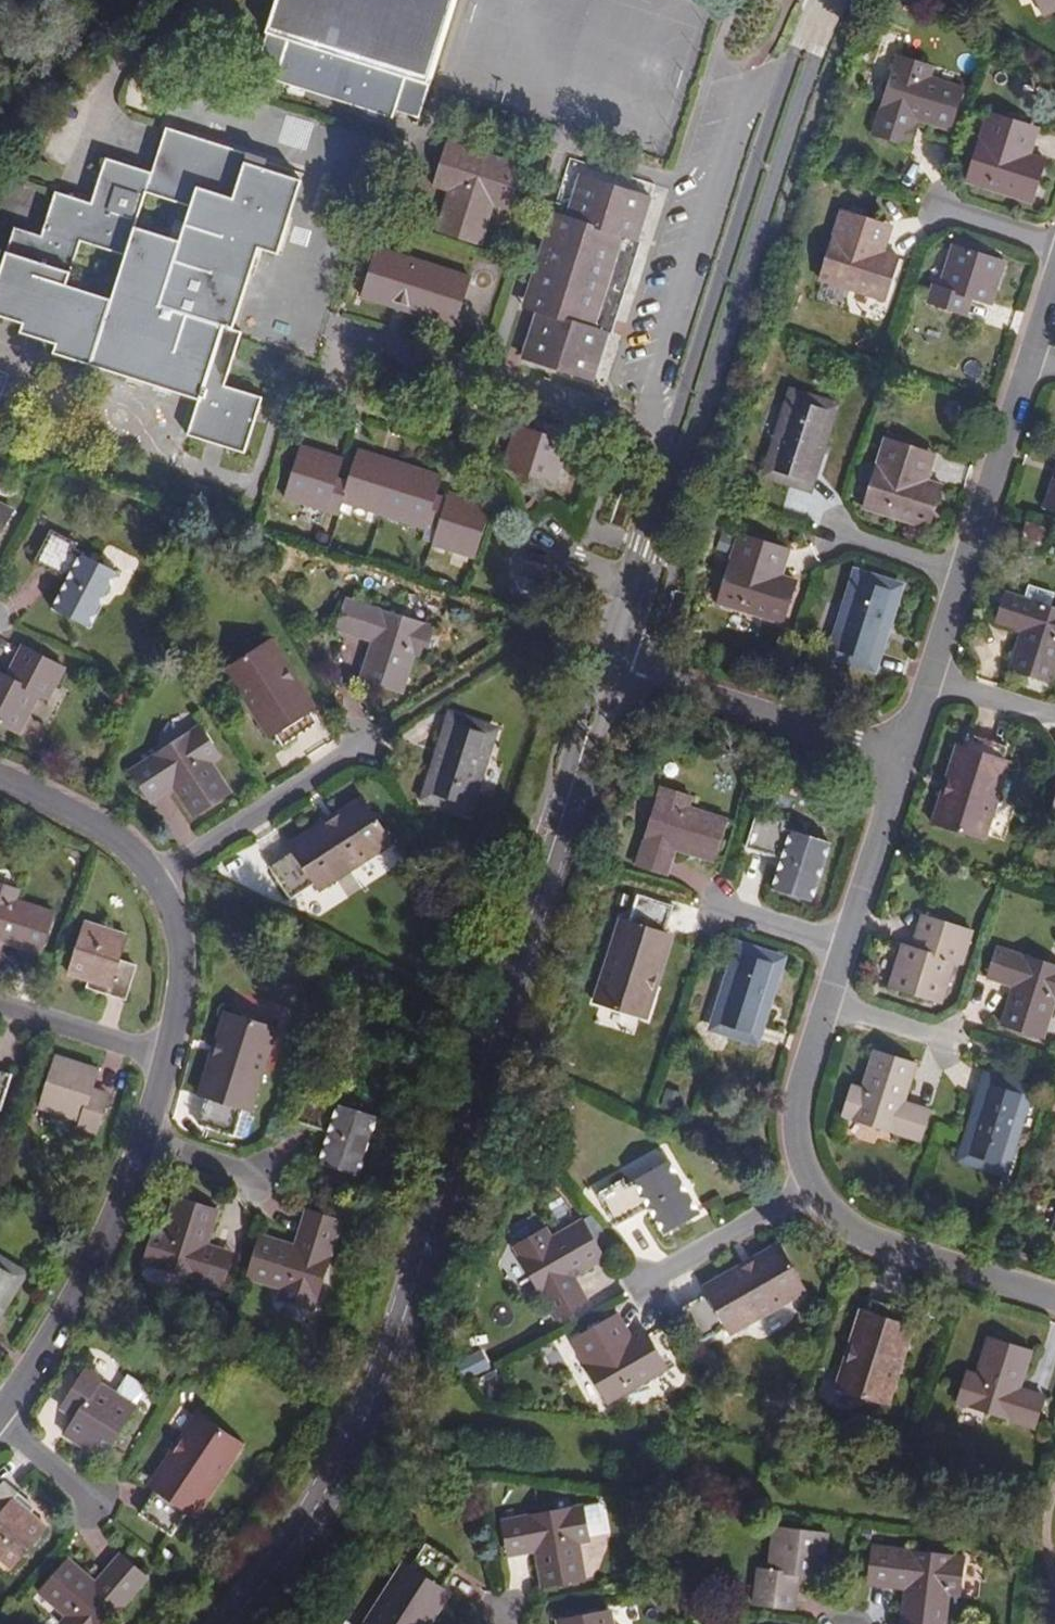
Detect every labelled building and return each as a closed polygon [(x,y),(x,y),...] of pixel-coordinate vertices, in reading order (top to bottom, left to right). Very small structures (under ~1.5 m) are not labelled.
[(456,0),(278,0),(257,75),(423,120),(456,0)] [(1039,10),(1054,3),(1054,0),(1035,0),(1039,10)] [(951,127),(964,87),(925,74),(929,63),(901,54),(875,131),(905,141),(913,115),(951,127)] [(1019,151),(1028,124),(988,111),(966,179),(1030,200),(1044,159),(1019,151)] [(175,116),(159,159),(111,142),(94,189),(61,177),(45,220),(18,210),(0,261),(0,311),(21,319),(18,325),(58,341),(55,348),(197,399),(189,422),(247,443),(265,392),(224,376),(244,322),(232,317),(252,264),(260,241),(280,248),(307,173),(269,159),(272,151),(175,116)] [(509,206),(525,160),(453,136),(438,181),(454,187),(441,225),(480,238),(494,200),(509,206)] [(660,188),(571,160),(554,210),(643,239),(660,188)] [(874,247),(883,221),(843,208),(821,277),(886,298),(900,256),(874,247)] [(522,299),(538,305),(607,328),(637,239),(552,211),(522,299)] [(414,307),(445,317),(462,269),(381,243),(365,292),(389,300),(393,293),(416,301),(414,307)] [(990,301),(1004,259),(952,243),(938,285),(932,283),(926,300),(956,310),(962,293),(990,301)] [(462,269),(445,317),(454,320),(471,272),(462,269)] [(607,328),(538,305),(523,351),(592,374),(607,328)] [(810,485),(835,404),(794,392),(768,472),(810,485)] [(539,415),(535,425),(543,428),(546,418),(539,415)] [(543,428),(535,425),(518,419),(505,462),(558,478),(572,438),(564,435),(568,425),(546,418),(543,428)] [(928,525),(941,483),(916,475),(924,449),(882,436),(862,504),(928,525)] [(335,482),(338,474),(345,455),(298,440),(281,491),(327,506),(329,501),(338,505),(341,496),(423,523),(426,516),(438,520),(432,536),(474,550),(492,499),(449,485),(447,493),(444,500),(433,496),(435,489),(441,471),(360,444),(347,477),(344,486),(335,482)] [(347,477),(338,474),(335,482),(344,486),(347,477)] [(444,500),(447,493),(435,489),(433,496),(444,500)] [(16,509),(0,500),(0,539),(16,509)] [(1047,548),(1053,531),(1032,524),(1026,541),(1047,548)] [(91,624),(118,570),(74,548),(76,543),(51,531),(37,559),(71,576),(56,606),(91,624)] [(773,570),(781,544),(743,531),(720,600),(784,621),(798,579),(773,570)] [(872,663),(897,582),(857,568),(831,650),(872,663)] [(1009,592),(999,622),(1025,632),(1013,670),(1054,683),(1054,679),(1054,607),(1009,592)] [(387,646),(397,616),(319,593),(310,623),(337,631),(325,670),(366,683),(378,643),(387,646)] [(290,665),(275,640),(228,669),(271,737),(277,734),(284,745),(319,723),(285,668),(290,665)] [(30,648),(14,677),(0,670),(0,720),(20,731),(40,692),(50,697),(65,666),(30,648)] [(469,810),(495,729),(455,715),(428,795),(469,810)] [(216,750),(199,724),(131,766),(147,793),(170,779),(192,813),(229,791),(207,756),(216,750)] [(1006,759),(1010,747),(971,734),(951,797),(945,795),(937,823),(988,839),(1014,761),(1006,759)] [(715,857),(727,815),(689,803),(692,793),(663,783),(638,861),(666,871),(677,844),(715,857)] [(394,838),(363,793),(340,809),(342,815),(293,847),(293,849),(271,864),(291,894),(315,880),(319,886),(394,838)] [(810,897),(829,838),(782,824),(784,818),(757,809),(745,844),(781,856),(772,885),(810,897)] [(0,880),(0,956),(5,939),(41,951),(54,908),(18,896),(20,887),(0,880)] [(667,932),(676,905),(641,893),(631,920),(624,918),(604,980),(597,1001),(650,1018),(659,990),(652,988),(670,933),(667,932)] [(916,911),(906,944),(934,954),(944,920),(916,911)] [(126,931),(83,917),(68,969),(90,976),(89,982),(124,993),(136,959),(119,953),(126,931)] [(934,954),(906,944),(893,987),(943,1003),(957,962),(964,964),(975,929),(944,920),(934,954)] [(755,1038),(782,957),(741,944),(715,1025),(755,1038)] [(999,948),(989,978),(1014,986),(1002,1025),(1043,1038),(1054,1005),(1054,966),(999,948)] [(223,1037),(205,1093),(207,1094),(199,1120),(235,1132),(244,1103),(252,1106),(278,1023),(224,1006),(215,1034),(223,1037)] [(198,1090),(205,1093),(223,1037),(215,1034),(198,1090)] [(921,1135),(931,1105),(905,1097),(918,1059),(877,1045),(864,1083),(854,1080),(844,1110),(921,1135)] [(100,1066),(57,1052),(42,1102),(84,1115),(81,1124),(95,1128),(105,1097),(91,1092),(100,1066)] [(0,1107),(12,1071),(0,1068),(0,1107)] [(1005,1167),(1031,1087),(990,1073),(965,1154),(1005,1167)] [(329,1092),(302,1084),(292,1118),(328,1130),(318,1159),(355,1171),(373,1114),(327,1099),(329,1092)] [(622,1179),(596,1193),(606,1210),(614,1224),(649,1206),(663,1233),(698,1212),(670,1161),(626,1185),(622,1179)] [(216,1205),(174,1191),(161,1230),(151,1226),(140,1256),(217,1282),(228,1252),(204,1243),(216,1205)] [(297,1244),(259,1232),(245,1274),(285,1288),(282,1297),(311,1306),(339,1218),(308,1208),(297,1244)] [(544,1231),(513,1248),(554,1316),(584,1299),(572,1278),(606,1257),(582,1219),(547,1238),(544,1231)] [(761,1262),(709,1290),(711,1292),(685,1307),(703,1339),(729,1324),(733,1331),(809,1288),(782,1241),(758,1256),(761,1262)] [(707,1284),(709,1290),(761,1262),(758,1256),(707,1284)] [(0,1258),(0,1303),(21,1272),(0,1258)] [(850,1363),(842,1361),(833,1389),(886,1406),(911,1327),(905,1325),(908,1311),(871,1299),(867,1313),(850,1363)] [(858,1310),(842,1361),(850,1363),(867,1313),(858,1310)] [(618,1314),(572,1340),(607,1404),(666,1368),(644,1329),(631,1336),(618,1314)] [(968,1370),(957,1402),(1035,1427),(1045,1396),(1019,1387),(1030,1348),(990,1335),(976,1373),(968,1370)] [(65,1430),(103,1454),(132,1409),(94,1385),(96,1379),(83,1371),(66,1398),(79,1406),(65,1430)] [(187,1437),(157,1485),(158,1486),(142,1510),(174,1531),(190,1509),(197,1512),(244,1440),(197,1409),(180,1433),(187,1437)] [(150,1481),(157,1485),(187,1437),(180,1433),(150,1481)] [(14,1565),(49,1525),(32,1509),(36,1504),(5,1478),(0,1485),(0,1552),(14,1565)] [(584,1504),(504,1517),(510,1549),(535,1545),(541,1584),(585,1577),(579,1537),(589,1535),(584,1504)] [(827,1532),(773,1525),(767,1570),(758,1569),(753,1603),(793,1607),(797,1574),(821,1577),(827,1532)] [(444,1590),(461,1566),(429,1543),(412,1566),(407,1562),(363,1623),(421,1623),(444,1590)] [(872,1545),(868,1576),(907,1580),(902,1621),(927,1623),(945,1623),(949,1585),(962,1586),(966,1556),(872,1545)] [(72,1614),(65,1622),(68,1623),(105,1623),(147,1574),(123,1553),(100,1580),(69,1554),(41,1586),(72,1614)] [(444,1590),(421,1623),(429,1623),(451,1594),(444,1590)] [(559,1617),(560,1623),(616,1623),(613,1608),(559,1617)]
